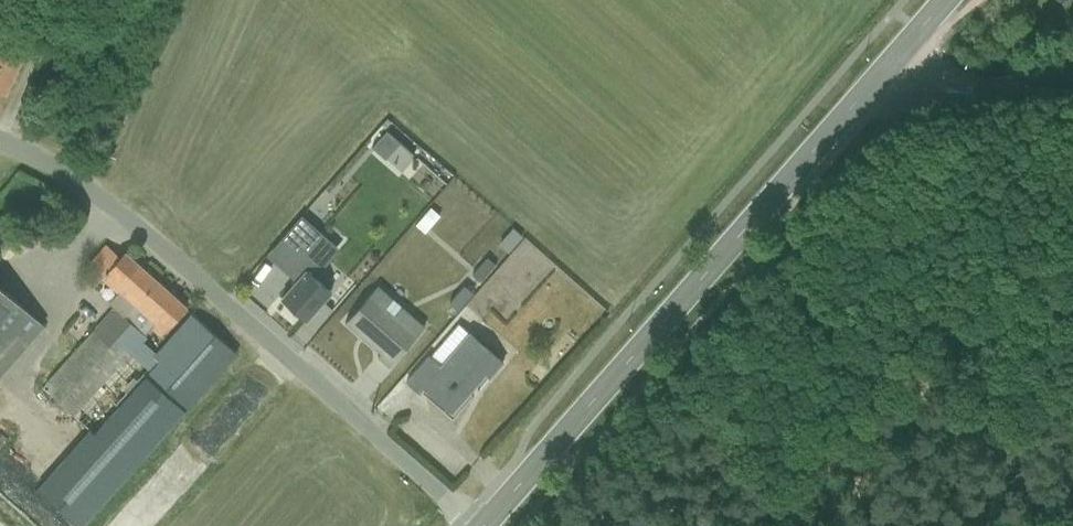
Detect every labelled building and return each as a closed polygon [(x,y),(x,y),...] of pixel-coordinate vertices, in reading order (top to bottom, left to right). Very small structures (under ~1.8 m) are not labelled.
[(9,96),(24,58),(0,49),(0,93),(9,96)] [(354,148),(391,181),(409,161),(372,128),(354,148)] [(302,192),(292,214),(308,222),(319,199),(302,192)] [(416,232),(426,210),(412,204),(402,225),(416,232)] [(330,208),(306,237),(326,254),(338,240),(359,257),(372,242),(330,208)] [(484,240),(498,253),(513,238),(499,225),(484,240)] [(509,270),(528,263),(521,245),(502,253),(509,270)] [(168,330),(189,308),(128,250),(106,273),(168,330)] [(468,280),(481,263),(471,255),(458,272),(468,280)] [(306,320),(335,287),(310,265),(281,298),(306,320)] [(394,361),(427,325),(380,283),(347,320),(394,361)] [(445,304),(457,291),(449,284),(437,296),(445,304)] [(38,326),(0,290),(0,367),(38,326)] [(37,385),(91,434),(37,492),(74,525),(84,525),(243,354),(195,311),(161,349),(112,304),(37,385)] [(453,412),(503,358),(471,327),(420,381),(453,412)] [(228,386),(180,437),(198,454),(246,403),(228,386)] [(21,519),(28,525),(60,525),(36,503),(21,519)]
